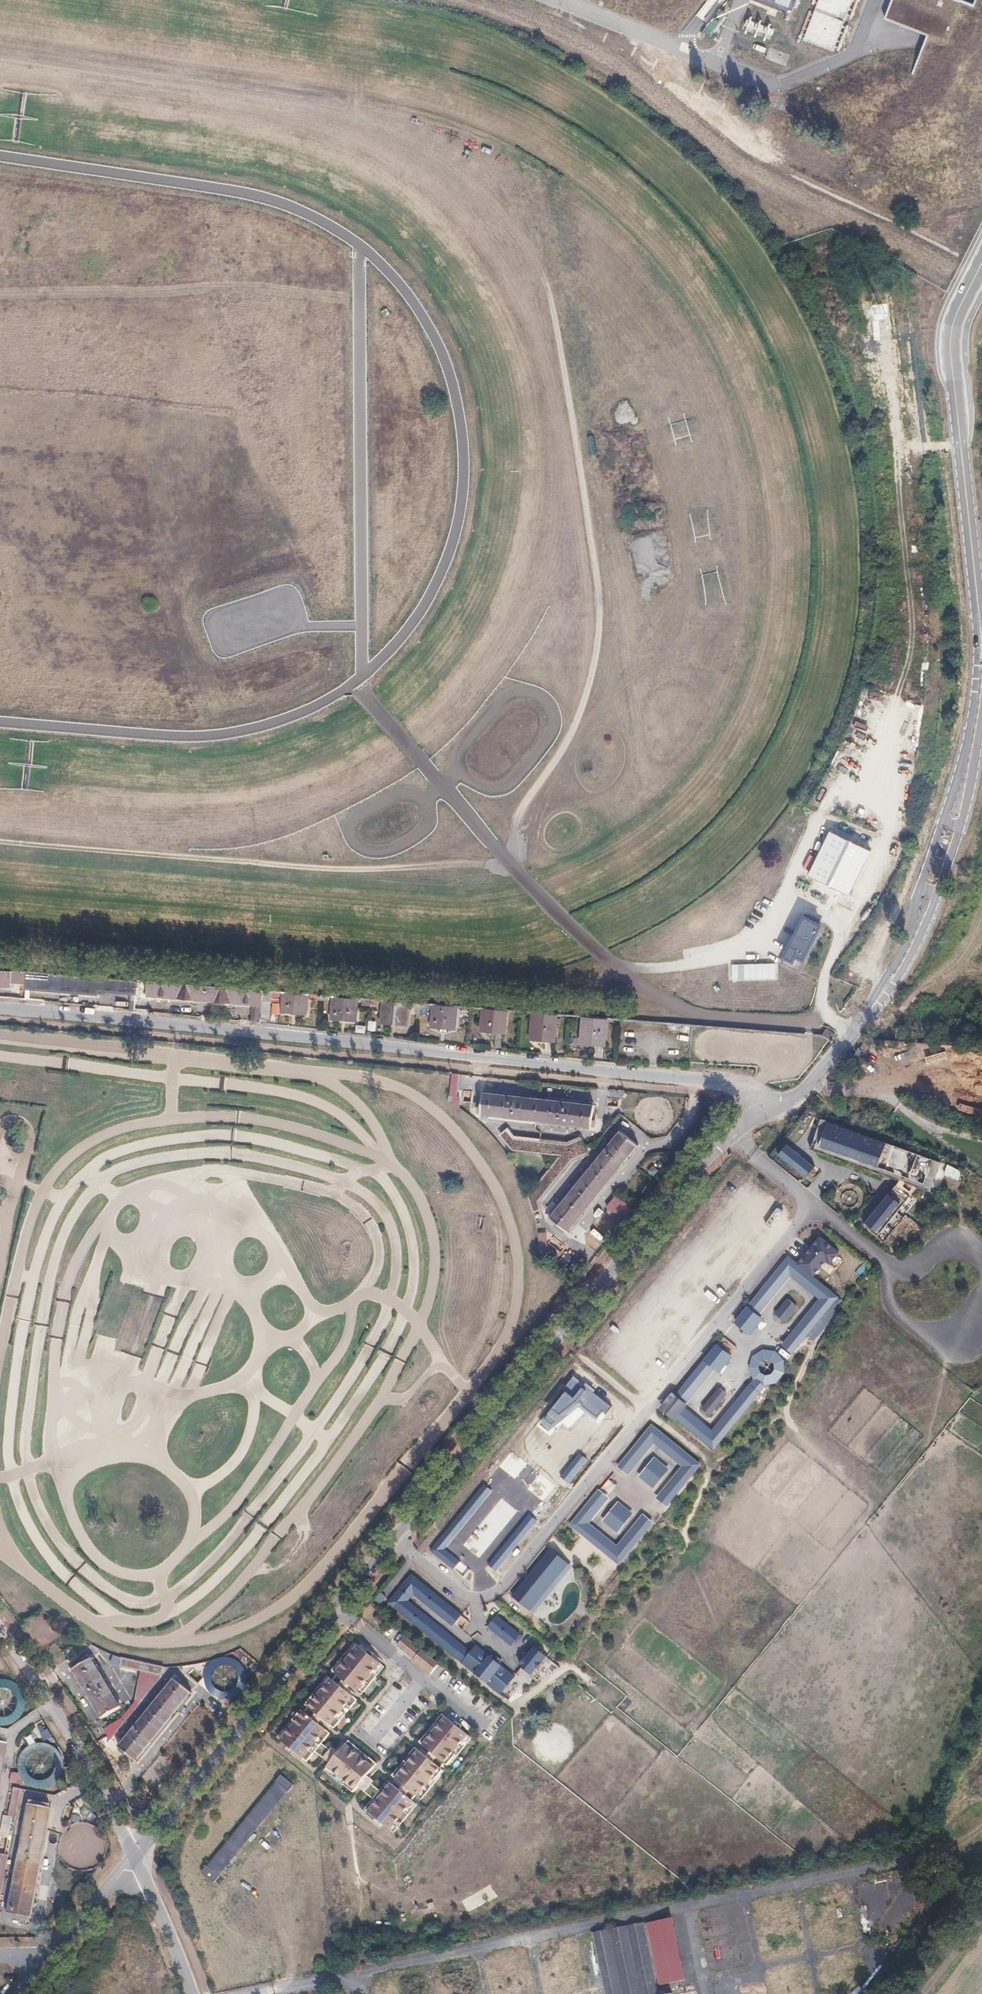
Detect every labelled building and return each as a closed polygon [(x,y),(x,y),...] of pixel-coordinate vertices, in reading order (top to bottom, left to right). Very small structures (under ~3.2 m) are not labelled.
[(801,15),(806,0),(761,0),(801,15)] [(805,41),(838,52),(855,0),(819,0),(805,41)] [(978,7),(961,0),(895,0),(886,20),(935,37),(919,76),(981,104),(981,0),(980,0),(978,7)] [(654,546),(654,540),(660,538),(660,533),(655,533),(636,539),(636,544),(639,554),(639,558),(642,569),(640,592),(642,597),(651,598),(652,585),(673,578),(669,565),(660,565),(654,546)] [(824,825),(798,872),(812,880),(800,902),(825,915),(836,894),(848,900),(857,885),(827,868),(836,852),(863,867),(871,851),(824,825)] [(801,920),(781,956),(799,966),(819,929),(801,920)] [(733,964),(733,981),(778,980),(778,964),(733,964)] [(11,985),(14,969),(0,968),(0,984),(11,985)] [(28,971),(27,987),(96,993),(96,989),(134,992),(135,979),(28,971)] [(148,980),(147,993),(251,1002),(249,1020),(260,1021),(262,1000),(270,1001),(271,990),(148,980)] [(283,991),(281,1010),(306,1012),(307,993),(283,991)] [(332,995),(330,1018),(355,1020),(357,997),(332,995)] [(382,999),(381,1022),(405,1024),(407,1001),(382,999)] [(432,1004),(431,1026),(454,1028),(456,1006),(432,1004)] [(482,1008),(480,1030),(505,1032),(507,1010),(482,1008)] [(532,1011),(530,1038),(555,1039),(557,1013),(532,1011)] [(582,1015),(580,1042),(605,1044),(607,1017),(582,1015)] [(803,1026),(819,1027),(821,1024),(812,1017),(803,1026)] [(617,1037),(618,1021),(610,1020),(610,1037),(617,1037)] [(481,1093),(478,1114),(588,1125),(591,1105),(481,1093)] [(617,1106),(618,1098),(608,1097),(607,1105),(617,1106)] [(925,1182),(933,1158),(827,1121),(819,1145),(925,1182)] [(501,1128),(495,1133),(507,1149),(561,1155),(526,1199),(538,1213),(543,1207),(538,1202),(574,1158),(588,1151),(580,1136),(564,1144),(510,1138),(501,1128)] [(622,1130),(553,1216),(569,1230),(638,1144),(622,1130)] [(806,1177),(816,1165),(789,1142),(779,1154),(806,1177)] [(952,1164),(948,1174),(955,1177),(959,1167),(952,1164)] [(900,1200),(889,1191),(865,1221),(876,1230),(900,1200)] [(549,1248),(547,1231),(539,1232),(541,1249),(549,1248)] [(819,1234),(797,1261),(816,1276),(826,1260),(831,1263),(841,1251),(819,1234)] [(749,1304),(761,1313),(792,1276),(820,1298),(782,1343),(795,1353),(841,1296),(816,1276),(797,1261),(789,1255),(749,1304)] [(774,1312),(787,1321),(799,1305),(786,1296),(774,1312)] [(749,1304),(736,1322),(751,1335),(766,1317),(761,1313),(749,1304)] [(735,1355),(718,1342),(705,1359),(716,1368),(721,1372),(735,1355)] [(777,1350),(764,1349),(753,1355),(750,1367),(755,1379),(766,1384),(778,1382),(786,1372),(785,1360),(777,1350)] [(716,1368),(705,1359),(676,1392),(688,1402),(689,1401),(716,1368)] [(583,1383),(573,1375),(540,1423),(549,1432),(579,1402),(595,1416),(602,1408),(606,1411),(610,1406),(594,1393),(597,1390),(585,1381),(583,1383)] [(713,1421),(689,1401),(688,1402),(677,1418),(715,1450),(762,1393),(746,1379),(713,1421)] [(720,1387),(703,1409),(710,1414),(728,1394),(720,1387)] [(677,1418),(688,1402),(676,1392),(673,1390),(661,1406),(675,1419),(677,1418)] [(653,1424),(619,1467),(628,1476),(654,1444),(682,1466),(656,1498),(668,1506),(702,1464),(653,1424)] [(588,1460),(579,1452),(560,1476),(569,1483),(588,1460)] [(655,1457),(639,1477),(654,1489),(671,1469),(655,1457)] [(492,1491),(484,1484),(428,1551),(452,1571),(460,1562),(444,1549),(492,1491)] [(610,1498),(600,1489),(569,1525),(620,1565),(655,1523),(644,1514),(618,1546),(590,1523),(610,1498)] [(620,1501),(603,1521),(618,1533),(634,1514),(620,1501)] [(536,1521),(529,1515),(488,1565),(496,1571),(536,1521)] [(573,1566),(552,1548),(512,1598),(532,1615),(573,1566)] [(412,1573),(388,1603),(463,1663),(472,1651),(409,1601),(414,1596),(452,1626),(462,1613),(412,1573)] [(375,1601),(383,1604),(387,1595),(380,1592),(375,1601)] [(578,1605),(576,1611),(587,1614),(588,1608),(578,1605)] [(499,1614),(488,1627),(511,1646),(522,1632),(499,1614)] [(406,1636),(398,1645),(412,1658),(420,1649),(406,1636)] [(359,1644),(335,1672),(358,1692),(382,1663),(359,1644)] [(463,1663),(474,1675),(475,1673),(489,1655),(477,1645),(472,1651),(463,1663)] [(536,1646),(520,1666),(534,1676),(549,1656),(536,1646)] [(430,1676),(440,1663),(422,1649),(413,1662),(430,1676)] [(226,1655),(200,1683),(227,1707),(253,1680),(226,1655)] [(504,1666),(489,1655),(475,1673),(488,1683),(504,1666)] [(122,1657),(120,1665),(132,1668),(134,1660),(122,1657)] [(90,1658),(72,1669),(101,1717),(119,1706),(90,1658)] [(134,1660),(132,1668),(147,1672),(148,1664),(134,1660)] [(148,1664),(147,1672),(158,1675),(160,1666),(148,1664)] [(501,1695),(516,1677),(504,1666),(488,1683),(487,1684),(501,1695)] [(309,1707),(332,1725),(354,1697),(331,1677),(309,1707)] [(174,1678),(119,1746),(136,1759),(191,1691),(174,1678)] [(304,1759),(327,1731),(304,1713),(281,1739),(304,1759)] [(470,1735),(447,1716),(423,1744),(446,1763),(470,1735)] [(48,1728),(40,1732),(44,1740),(52,1736),(48,1728)] [(10,1775),(15,1786),(28,1780),(35,1794),(73,1775),(53,1736),(14,1755),(21,1769),(10,1775)] [(327,1767),(356,1789),(375,1766),(347,1743),(327,1767)] [(441,1769),(419,1749),(396,1778),(419,1797),(441,1769)] [(157,1768),(163,1773),(173,1761),(166,1756),(157,1768)] [(281,1773),(275,1780),(276,1781),(287,1789),(288,1790),(293,1783),(281,1773)] [(276,1781),(208,1865),(218,1873),(287,1789),(276,1781)] [(415,1802),(392,1783),(368,1811),(392,1830),(415,1802)] [(29,1803),(8,1913),(30,1917),(51,1807),(29,1803)] [(79,1822),(81,1815),(73,1813),(70,1820),(79,1822)] [(0,1834),(0,1835),(8,1837),(12,1816),(4,1815),(0,1834)] [(8,1855),(1,1853),(0,1857),(0,1897),(8,1855)] [(207,1864),(201,1871),(215,1881),(220,1874),(218,1873),(208,1865),(207,1864)] [(593,1931),(605,1993),(659,1993),(644,1922),(593,1931)]
